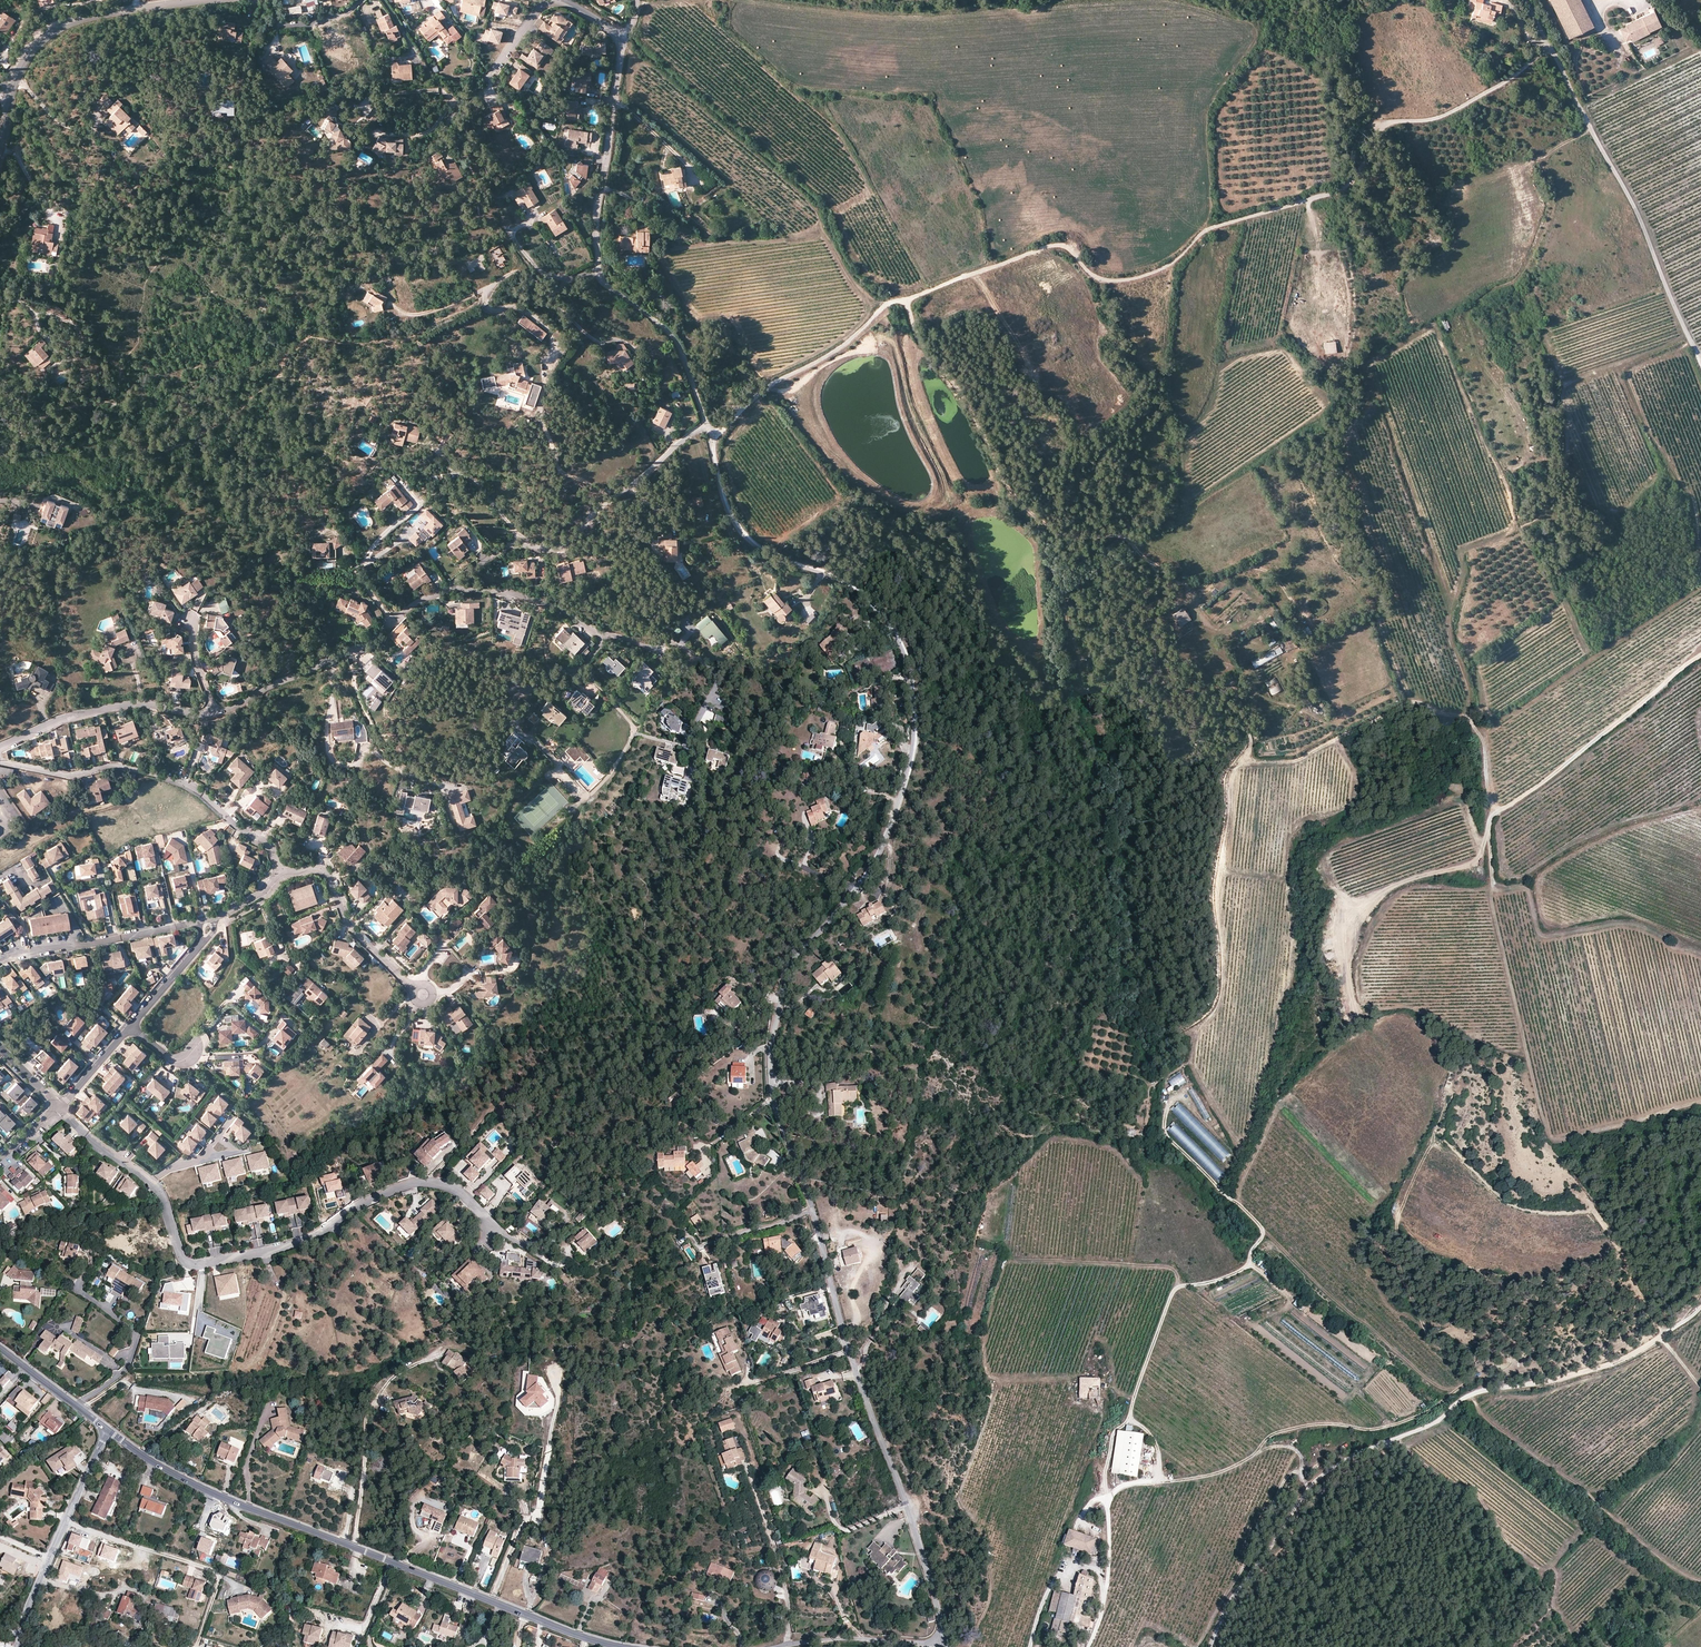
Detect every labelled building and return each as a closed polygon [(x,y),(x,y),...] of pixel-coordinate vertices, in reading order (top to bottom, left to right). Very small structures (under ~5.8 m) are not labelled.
[(309,10),(319,7),(317,0),(306,0),(309,10)] [(367,1),(369,6),(372,5),(373,11),(381,8),(378,0),(369,0),(367,1)] [(478,13),(481,5),(483,5),(484,0),(462,0),(461,7),(473,9),(472,12),(478,13)] [(517,7),(498,1),(498,2),(494,0),(492,7),(496,8),(495,11),(506,15),(508,10),(515,13),(517,7)] [(1501,6),(1490,2),(1488,7),(1484,6),(1485,4),(1474,1),(1475,0),(1469,0),(1467,6),(1472,8),(1470,13),(1481,17),(1480,19),(1490,22),(1493,12),(1498,13),(1501,6)] [(1570,37),(1586,29),(1572,0),(1551,0),(1570,37)] [(1586,29),(1591,26),(1578,0),(1572,0),(1586,29)] [(478,16),(478,13),(472,12),(473,9),(461,7),(460,12),(478,16)] [(1624,25),(1629,37),(1630,38),(1647,30),(1659,25),(1653,10),(1635,18),(1636,20),(1630,23),(1629,21),(1623,24),(1624,25)] [(1,17),(0,18),(0,29),(5,33),(14,19),(3,11),(0,16),(1,17)] [(440,11),(428,20),(430,22),(425,26),(424,24),(418,28),(427,38),(436,30),(438,32),(443,38),(448,34),(452,40),(454,41),(461,36),(452,25),(446,30),(439,22),(445,17),(440,11)] [(395,35),(396,37),(400,36),(396,25),(393,26),(388,14),(376,19),(381,31),(382,31),(384,30),(385,33),(388,38),(395,35)] [(567,21),(563,18),(560,15),(556,14),(553,15),(550,20),(554,23),(551,27),(544,22),(540,29),(559,43),(563,38),(561,37),(565,30),(562,28),(567,21)] [(243,32),(233,30),(233,27),(235,27),(235,22),(220,20),(219,26),(217,26),(217,29),(218,29),(218,31),(223,32),(222,39),(230,40),(230,36),(235,36),(235,40),(242,41),(243,32)] [(570,23),(567,21),(562,28),(565,30),(570,23)] [(1624,39),(1629,37),(1624,25),(1618,28),(1624,39)] [(502,31),(491,28),(490,31),(485,29),(481,42),(487,44),(488,39),(498,42),(502,31)] [(338,31),(332,29),(325,52),(344,58),(345,54),(341,52),(342,48),(339,47),(341,38),(336,37),(338,31)] [(436,30),(427,38),(428,40),(438,32),(436,30)] [(1647,32),(1647,30),(1630,38),(1631,40),(1647,32)] [(447,43),(452,40),(448,34),(443,38),(447,43)] [(582,53),(606,52),(605,41),(600,42),(600,40),(581,40),(582,44),(580,44),(580,47),(579,49),(575,49),(569,60),(576,60),(581,52),(582,52),(582,53)] [(543,54),(545,56),(547,52),(550,54),(553,49),(549,47),(549,46),(541,41),(538,46),(540,47),(537,51),(535,49),(533,48),(527,56),(522,53),(519,57),(527,62),(530,63),(531,60),(536,63),(543,54)] [(537,67),(545,56),(543,54),(536,63),(531,60),(530,63),(537,67)] [(271,56),(265,61),(287,86),(293,80),(288,73),(291,69),(281,58),(277,61),(271,56)] [(410,64),(398,64),(399,66),(391,67),(392,79),(402,79),(411,78),(410,64)] [(531,70),(522,64),(509,82),(518,89),(524,81),(528,74),(531,70)] [(212,74),(212,83),(216,83),(217,72),(213,72),(213,65),(203,65),(202,74),(212,74)] [(590,71),(573,69),(572,76),(573,76),(573,81),(574,81),(574,90),(584,91),(586,78),(589,79),(590,71)] [(318,86),(320,91),(327,89),(324,80),(317,83),(318,86)] [(109,109),(114,103),(105,94),(99,99),(109,109)] [(475,96),(469,103),(475,110),(482,104),(475,96)] [(576,113),(576,112),(577,106),(577,101),(564,99),(563,111),(565,111),(564,117),(574,118),(575,113),(576,113)] [(128,120),(131,117),(120,106),(122,104),(118,100),(114,103),(109,109),(107,110),(111,114),(106,119),(110,123),(113,121),(117,124),(115,126),(121,131),(125,127),(129,132),(135,126),(128,120)] [(213,100),(213,109),(227,109),(227,112),(227,113),(233,113),(234,100),(213,100)] [(500,111),(503,109),(500,104),(498,104),(491,107),(493,112),(482,118),(485,126),(492,122),(493,124),(496,123),(499,128),(508,123),(505,116),(503,117),(500,111)] [(373,108),(367,118),(374,123),(380,112),(373,108)] [(335,116),(334,109),(325,110),(325,117),(335,116)] [(336,121),(335,116),(325,117),(329,119),(324,129),(332,133),(336,140),(338,144),(338,149),(344,149),(347,147),(348,146),(351,146),(351,140),(349,138),(347,138),(347,135),(348,134),(349,132),(349,130),(347,128),(344,129),(343,126),(344,125),(341,122),(336,121)] [(106,119),(104,121),(117,134),(121,131),(115,126),(117,124),(113,121),(110,123),(106,119)] [(575,141),(578,141),(585,143),(586,140),(590,141),(592,133),(568,129),(567,139),(565,140),(564,145),(571,146),(572,143),(575,144),(575,141)] [(395,143),(395,142),(384,141),(384,140),(383,140),(383,138),(379,136),(373,148),(376,150),(376,152),(379,156),(383,153),(381,152),(385,149),(386,151),(395,151),(395,153),(403,154),(403,143),(395,143)] [(440,151),(431,156),(434,160),(442,156),(440,151)] [(445,166),(444,164),(441,159),(435,162),(437,167),(441,175),(445,176),(449,175),(450,177),(452,181),(462,176),(457,167),(453,169),(450,164),(445,166)] [(573,176),(569,178),(574,189),(580,181),(578,179),(580,175),(585,179),(587,166),(583,165),(581,162),(577,164),(572,164),(574,167),(572,172),(571,173),(573,176)] [(681,175),(682,174),(682,172),(681,168),(681,167),(678,167),(678,166),(670,167),(671,169),(661,171),(658,172),(659,178),(662,178),(663,182),(668,181),(673,180),(674,185),(681,183),(680,179),(682,179),(681,175)] [(441,175),(437,167),(435,168),(440,177),(446,179),(450,177),(449,175),(445,176),(441,175)] [(529,184),(515,192),(518,196),(520,195),(528,207),(538,201),(530,189),(532,188),(529,184)] [(500,189),(490,194),(492,199),(502,194),(500,189)] [(563,202),(558,205),(562,212),(567,209),(563,202)] [(554,210),(542,219),(544,222),(546,221),(555,234),(565,228),(554,210)] [(49,241),(50,232),(52,233),(54,224),(48,223),(47,228),(42,227),(42,228),(35,227),(34,231),(36,232),(33,244),(32,251),(36,252),(38,247),(43,248),(42,253),(50,254),(51,250),(56,251),(58,242),(49,241)] [(640,243),(649,243),(648,225),(635,225),(636,234),(636,239),(631,239),(631,236),(620,237),(620,249),(634,249),(634,246),(640,246),(640,243)] [(649,251),(649,243),(640,243),(640,246),(634,246),(634,249),(634,252),(649,251)] [(498,246),(489,251),(494,260),(493,261),(497,269),(505,266),(503,262),(506,260),(501,252),(498,246)] [(470,260),(465,263),(470,273),(475,270),(474,268),(478,266),(481,272),(485,269),(485,268),(481,262),(485,260),(483,254),(478,257),(479,258),(471,262),(470,260)] [(370,292),(368,291),(364,298),(374,304),(376,311),(383,309),(382,307),(381,303),(383,300),(374,295),(376,290),(372,288),(370,292)] [(376,290),(374,295),(383,300),(381,303),(382,307),(387,297),(376,291),(376,290)] [(376,311),(374,304),(364,298),(363,300),(372,305),(374,311),(376,311)] [(523,315),(518,322),(541,340),(546,333),(523,315)] [(32,347),(27,351),(37,364),(41,368),(50,360),(47,356),(48,355),(42,348),(40,346),(45,342),(41,337),(31,346),(32,347)] [(1336,341),(1324,341),(1324,353),(1336,353),(1336,341)] [(629,357),(624,350),(615,350),(606,350),(607,362),(618,362),(618,363),(622,368),(625,372),(631,369),(629,365),(633,362),(629,357)] [(27,351),(24,354),(34,366),(37,364),(27,351)] [(508,382),(509,386),(514,388),(515,386),(529,391),(527,395),(524,404),(533,408),(540,387),(531,384),(531,386),(527,384),(527,382),(518,379),(519,376),(524,375),(522,363),(513,365),(514,372),(506,374),(505,367),(493,369),(494,376),(480,378),(482,388),(496,386),(495,385),(508,382)] [(527,394),(529,391),(515,386),(514,388),(513,390),(527,395),(527,394)] [(671,393),(674,400),(681,397),(678,390),(671,393)] [(652,421),(663,426),(667,416),(669,416),(671,411),(660,406),(652,421)] [(409,425),(409,426),(395,423),(392,433),(396,434),(395,441),(403,443),(403,439),(404,435),(417,439),(420,427),(409,425)] [(440,441),(445,445),(452,436),(447,432),(440,441)] [(394,475),(387,481),(391,485),(397,480),(394,475)] [(403,503),(407,500),(395,485),(378,499),(384,506),(389,502),(387,501),(391,498),(392,499),(398,506),(403,503)] [(407,500),(403,503),(407,508),(412,505),(410,503),(411,502),(409,498),(407,500)] [(41,516),(47,518),(55,521),(61,523),(67,507),(60,504),(60,505),(54,503),(54,502),(47,499),(45,504),(43,511),(41,516)] [(378,499),(375,501),(380,508),(384,506),(378,499)] [(443,525),(427,510),(421,516),(428,522),(423,527),(425,529),(419,536),(424,540),(424,541),(428,538),(432,535),(433,536),(443,525)] [(18,522),(20,515),(13,513),(11,519),(18,522)] [(47,518),(45,523),(53,526),(55,521),(47,518)] [(447,544),(451,549),(454,553),(459,559),(464,555),(462,553),(461,551),(466,546),(462,540),(469,535),(464,528),(457,533),(458,536),(447,544)] [(424,540),(419,536),(415,532),(408,540),(416,548),(424,540)] [(663,537),(663,539),(676,539),(676,551),(678,551),(678,536),(671,537),(671,532),(663,532),(663,537)] [(314,551),(314,555),(327,555),(327,559),(332,559),(332,553),(331,553),(331,548),(336,547),(341,543),(336,537),(331,542),(327,542),(327,544),(309,544),(310,551),(314,551)] [(658,549),(662,549),(662,560),(678,560),(678,551),(676,551),(676,539),(663,539),(658,539),(658,549)] [(424,579),(425,582),(426,583),(430,580),(427,575),(431,572),(422,560),(414,565),(417,570),(405,578),(412,589),(422,582),(421,581),(424,579)] [(528,577),(536,576),(534,562),(527,562),(527,560),(514,560),(515,570),(527,569),(528,577)] [(561,582),(572,579),(571,574),(586,571),(584,562),(584,560),(580,561),(580,560),(568,562),(565,563),(565,562),(564,562),(557,564),(561,582)] [(417,570),(414,565),(402,574),(405,578),(417,570)] [(196,579),(190,583),(196,591),(202,586),(196,579)] [(181,600),(183,603),(197,593),(196,591),(190,583),(189,581),(177,589),(178,590),(178,594),(176,595),(180,601),(181,600)] [(782,602),(784,601),(775,590),(774,592),(782,602)] [(769,593),(765,597),(775,609),(773,611),(776,615),(775,616),(775,617),(776,618),(777,620),(778,621),(780,621),(782,620),(783,619),(784,618),(784,617),(784,615),(783,614),(790,608),(784,601),(782,602),(774,592),(770,594),(769,593)] [(363,603),(361,604),(357,602),(357,600),(353,598),(351,600),(343,596),(339,602),(343,604),(344,606),(347,607),(346,609),(352,613),(353,611),(359,615),(363,621),(366,627),(373,623),(367,613),(365,609),(366,609),(367,607),(367,606),(367,604),(365,604),(364,603),(363,603)] [(765,597),(763,599),(773,611),(775,609),(765,597)] [(164,608),(161,607),(162,603),(153,599),(149,610),(160,614),(160,617),(170,620),(173,611),(164,608)] [(459,607),(459,623),(473,623),(473,607),(479,607),(479,602),(466,602),(466,608),(461,607),(459,607)] [(225,603),(216,606),(218,613),(227,610),(225,603)] [(523,637),(531,611),(523,608),(520,616),(520,619),(511,616),(512,613),(500,610),(498,617),(500,618),(498,624),(518,630),(516,635),(523,637)] [(1183,608),(1173,615),(1181,626),(1191,620),(1183,608)] [(363,621),(359,615),(353,611),(352,613),(346,609),(344,611),(357,619),(359,623),(363,621)] [(810,625),(817,618),(811,612),(804,619),(810,625)] [(207,613),(205,625),(213,626),(217,627),(219,630),(223,634),(221,636),(227,644),(233,639),(228,633),(229,633),(229,631),(228,630),(229,629),(226,625),(227,624),(224,620),(221,619),(221,616),(207,613)] [(702,631),(713,646),(720,643),(720,644),(727,640),(710,618),(706,622),(708,625),(701,630),(702,631)] [(400,640),(402,638),(409,644),(407,646),(403,650),(407,654),(425,637),(421,632),(416,636),(415,634),(407,627),(404,629),(402,627),(404,625),(401,622),(388,635),(393,640),(397,636),(400,640)] [(832,631),(833,632),(840,636),(846,633),(847,632),(835,625),(832,631)] [(673,630),(677,634),(681,630),(677,626),(673,630)] [(588,646),(583,642),(573,631),(570,634),(563,627),(555,636),(558,639),(561,637),(567,643),(565,645),(573,653),(576,651),(580,654),(588,646)] [(107,640),(101,653),(96,651),(93,658),(104,663),(105,665),(107,671),(113,669),(113,668),(117,666),(114,659),(111,660),(110,656),(112,653),(116,645),(129,639),(125,629),(116,633),(117,635),(112,637),(113,639),(112,640),(111,642),(109,641),(107,640)] [(711,647),(713,646),(702,631),(700,633),(711,647)] [(843,653),(838,646),(836,644),(837,642),(839,643),(842,638),(850,643),(853,637),(846,633),(840,636),(833,632),(830,637),(831,638),(819,647),(824,653),(824,652),(832,662),(843,653)] [(181,636),(170,637),(169,633),(161,635),(162,643),(168,642),(170,653),(183,651),(183,648),(180,645),(178,645),(178,642),(180,642),(181,638),(181,636)] [(523,637),(516,635),(514,641),(521,643),(523,637)] [(1266,641),(1270,646),(1276,642),(1272,636),(1266,641)] [(567,643),(561,637),(558,639),(565,645),(567,643)] [(1252,661),(1255,667),(1283,654),(1280,648),(1252,661)] [(221,668),(223,668),(225,669),(225,670),(234,672),(238,656),(232,654),(224,657),(224,658),(219,660),(214,661),(211,663),(213,665),(211,669),(215,672),(217,670),(219,669),(221,668)] [(659,654),(653,658),(658,665),(661,663),(662,665),(665,663),(659,654)] [(613,660),(607,655),(602,660),(605,663),(605,664),(605,665),(605,666),(606,667),(606,668),(607,669),(607,670),(608,670),(609,671),(610,671),(612,671),(614,670),(616,668),(619,671),(624,666),(629,660),(623,655),(618,661),(616,659),(615,661),(613,660)] [(393,680),(373,661),(365,670),(367,671),(365,673),(369,676),(366,679),(369,682),(370,681),(373,678),(378,683),(375,686),(382,692),(393,680)] [(633,671),(633,672),(636,675),(633,678),(636,680),(637,679),(641,683),(640,684),(644,688),(646,684),(649,687),(656,679),(650,673),(646,670),(649,667),(643,661),(635,669),(634,669),(633,671)] [(182,665),(171,664),(169,679),(174,679),(173,683),(179,684),(188,685),(189,679),(186,674),(182,674),(182,665)] [(29,673),(28,676),(22,677),(22,680),(16,682),(17,688),(24,686),(30,689),(32,684),(36,684),(48,690),(52,683),(42,678),(46,670),(37,666),(33,673),(31,672),(29,673)] [(565,680),(570,684),(575,679),(570,675),(565,680)] [(370,681),(375,686),(378,683),(373,678),(370,681)] [(1265,682),(1270,695),(1281,691),(1276,678),(1265,682)] [(179,684),(173,683),(174,679),(169,679),(168,679),(167,686),(179,687),(179,684)] [(876,706),(887,705),(886,688),(875,688),(875,700),(871,700),(871,710),(876,710),(876,706)] [(582,695),(580,694),(576,690),(571,696),(570,698),(569,701),(570,704),(572,706),(575,703),(580,708),(583,705),(588,710),(593,704),(589,700),(587,699),(589,697),(587,696),(586,697),(584,696),(585,695),(583,693),(582,695)] [(382,702),(376,698),(371,706),(376,709),(382,702)] [(562,720),(565,715),(560,711),(561,709),(555,705),(554,706),(548,701),(541,709),(544,712),(547,715),(545,716),(547,718),(549,716),(550,717),(548,719),(556,722),(559,717),(562,720)] [(670,732),(679,734),(682,723),(675,715),(674,715),(669,714),(666,711),(665,711),(661,714),(668,721),(667,723),(667,725),(668,727),(669,728),(671,730),(670,732)] [(529,719),(534,723),(539,718),(534,714),(535,713),(534,712),(529,719)] [(725,726),(727,717),(716,714),(714,723),(725,726)] [(139,734),(133,720),(115,727),(120,741),(139,734)] [(353,733),(352,721),(330,723),(331,735),(353,733)] [(858,751),(859,751),(873,740),(873,743),(876,744),(878,745),(885,740),(882,736),(881,735),(879,736),(874,735),(874,733),(875,732),(880,728),(877,723),(873,726),(867,725),(866,731),(870,732),(870,734),(863,733),(863,736),(860,736),(860,739),(859,739),(858,745),(859,745),(858,751)] [(182,735),(179,724),(174,726),(173,726),(170,727),(163,728),(166,743),(168,743),(167,738),(182,735)] [(97,738),(103,737),(108,736),(106,728),(101,730),(100,725),(94,726),(94,725),(88,726),(88,728),(84,729),(84,727),(75,729),(77,737),(96,733),(97,738)] [(828,742),(829,738),(832,739),(834,729),(826,727),(824,735),(827,736),(825,741),(828,742)] [(220,754),(224,755),(226,749),(222,747),(221,744),(220,744),(222,738),(205,732),(202,741),(211,744),(212,744),(213,746),(212,746),(211,750),(212,754),(216,755),(220,754)] [(140,738),(139,734),(120,741),(121,745),(140,738)] [(811,750),(822,753),(823,750),(823,747),(826,748),(826,751),(833,753),(834,749),(835,749),(836,744),(835,744),(836,740),(832,739),(829,738),(828,742),(825,741),(827,736),(824,735),(821,734),(820,736),(814,735),(812,742),(813,742),(812,747),(811,750)] [(50,739),(51,741),(54,753),(62,751),(69,749),(65,736),(58,738),(56,739),(55,737),(50,738),(50,739)] [(80,748),(82,757),(101,752),(101,751),(106,749),(103,737),(97,738),(99,743),(80,748)] [(508,748),(508,750),(510,752),(507,757),(510,761),(513,763),(516,760),(519,757),(521,758),(522,758),(524,757),(525,756),(526,753),(526,752),(525,750),(523,749),(522,749),(523,748),(520,746),(519,745),(518,747),(517,746),(518,744),(521,740),(518,737),(508,748)] [(873,743),(873,740),(859,751),(858,751),(857,755),(873,743)] [(35,746),(37,754),(41,753),(42,756),(54,753),(51,741),(43,743),(39,744),(39,745),(35,746)] [(201,750),(204,744),(197,741),(194,748),(201,750)] [(568,748),(565,751),(575,761),(580,757),(584,761),(589,757),(575,741),(568,748)] [(234,752),(226,749),(224,755),(230,757),(234,752)] [(672,755),(670,754),(670,753),(669,752),(669,751),(665,750),(665,751),(658,749),(656,755),(659,756),(658,761),(663,762),(672,764),(672,766),(670,772),(672,772),(677,772),(677,774),(681,775),(683,767),(677,766),(679,755),(672,753),(672,755)] [(707,758),(713,760),(719,762),(718,769),(725,771),(729,756),(724,755),(723,757),(721,757),(722,754),(721,753),(720,752),(718,751),(716,751),(714,751),(713,751),(711,752),(711,754),(709,753),(707,758)] [(254,772),(238,757),(231,765),(234,768),(233,769),(236,772),(236,773),(235,774),(237,776),(233,781),(240,787),(254,772)] [(11,775),(13,768),(0,766),(0,773),(11,775)] [(275,767),(268,776),(279,785),(286,777),(275,767)] [(805,779),(814,781),(816,773),(804,771),(803,777),(803,778),(806,778),(805,779)] [(95,780),(95,781),(88,783),(88,784),(90,792),(88,793),(90,800),(95,799),(95,800),(101,799),(99,790),(109,787),(106,776),(95,780)] [(665,784),(664,787),(663,789),(663,792),(663,796),(668,798),(668,801),(675,803),(677,795),(670,793),(671,787),(678,788),(678,792),(685,794),(688,783),(681,781),(679,781),(680,778),(675,777),(675,779),(673,779),(666,777),(665,781),(667,782),(665,784)] [(702,786),(695,784),(693,792),(700,793),(702,786)] [(249,785),(243,791),(247,794),(252,788),(249,785)] [(32,808),(34,811),(48,802),(39,790),(31,796),(33,798),(31,800),(29,798),(23,789),(15,794),(27,812),(32,808)] [(407,792),(401,791),(399,803),(404,804),(404,806),(422,810),(422,805),(428,806),(427,808),(434,810),(436,801),(424,799),(424,796),(417,795),(417,797),(406,795),(407,792)] [(449,796),(458,830),(474,825),(471,816),(463,818),(459,803),(469,800),(466,791),(449,796)] [(675,803),(682,805),(686,795),(679,792),(675,803)] [(256,796),(244,810),(251,815),(256,809),(263,814),(269,806),(268,805),(271,801),(262,794),(259,798),(256,796)] [(816,822),(824,819),(822,814),(827,812),(821,796),(814,798),(817,806),(811,809),(811,810),(806,812),(809,820),(814,819),(815,822),(816,822)] [(57,807),(55,803),(39,815),(41,818),(57,807)] [(307,812),(288,803),(283,813),(294,818),(302,822),(307,812)] [(404,804),(399,803),(399,804),(396,804),(394,811),(402,813),(404,806),(404,804)] [(330,818),(318,814),(313,830),(324,834),(330,818)] [(816,822),(815,822),(814,819),(809,820),(808,821),(811,827),(817,825),(816,822)] [(217,847),(210,838),(215,834),(212,831),(202,833),(193,839),(197,844),(199,842),(205,850),(205,852),(207,851),(209,864),(220,862),(217,847)] [(173,860),(174,864),(187,862),(183,845),(170,838),(164,849),(172,853),(173,853),(174,858),(173,860)] [(348,841),(338,852),(345,859),(347,857),(350,861),(353,863),(365,851),(359,845),(355,848),(348,841)] [(59,842),(44,851),(47,855),(43,858),(47,865),(52,862),(50,860),(55,857),(54,856),(58,854),(60,856),(65,853),(59,842)] [(155,842),(134,847),(136,855),(142,853),(143,857),(146,867),(155,864),(152,851),(157,850),(155,842)] [(251,856),(249,855),(248,856),(246,855),(247,854),(248,851),(244,849),(245,847),(237,843),(233,850),(241,854),(237,862),(251,869),(253,864),(258,863),(256,854),(251,856)] [(125,854),(119,855),(112,863),(115,866),(113,867),(115,877),(122,875),(120,868),(123,865),(122,864),(126,860),(132,859),(130,851),(125,852),(125,854)] [(39,877),(32,865),(34,864),(30,857),(29,854),(20,859),(33,880),(39,877)] [(52,862),(60,856),(58,854),(54,856),(55,857),(50,860),(52,862)] [(43,858),(38,861),(43,868),(47,865),(43,858)] [(99,870),(98,861),(92,862),(92,865),(78,867),(79,877),(94,875),(94,871),(99,870)] [(189,874),(171,878),(174,891),(180,889),(180,888),(180,886),(185,885),(186,886),(191,885),(189,874)] [(216,882),(215,877),(197,881),(200,895),(205,894),(210,893),(209,891),(218,889),(223,889),(224,882),(216,882)] [(23,905),(28,902),(32,900),(38,896),(42,893),(48,890),(50,893),(56,889),(51,881),(37,890),(20,899),(12,886),(7,878),(1,882),(5,888),(8,892),(12,899),(15,903),(18,908),(19,908),(23,905)] [(369,886),(365,882),(363,884),(358,880),(350,888),(354,892),(353,893),(357,897),(358,896),(363,902),(370,896),(364,890),(369,886)] [(144,887),(146,897),(157,895),(158,898),(158,899),(163,898),(160,883),(144,887)] [(14,885),(12,886),(20,899),(37,890),(35,888),(21,896),(14,885)] [(317,902),(311,885),(294,890),(299,905),(306,903),(306,905),(317,902)] [(888,885),(878,891),(882,897),(892,892),(888,885)] [(442,889),(431,899),(436,904),(439,902),(442,905),(447,906),(450,903),(450,900),(453,900),(453,902),(454,903),(456,903),(457,902),(457,900),(461,900),(463,903),(473,895),(465,887),(461,890),(461,889),(458,889),(458,887),(452,887),(451,890),(450,894),(446,894),(442,889)] [(106,904),(104,892),(95,894),(94,889),(78,893),(82,910),(87,909),(85,899),(94,898),(96,909),(86,911),(87,919),(103,915),(101,906),(106,904)] [(299,905),(294,890),(290,891),(295,908),(302,906),(306,905),(306,903),(299,905)] [(481,905),(482,906),(474,913),(488,928),(493,923),(484,912),(496,902),(490,895),(480,904),(481,905)] [(133,916),(139,915),(134,896),(124,899),(125,904),(120,905),(123,916),(133,914),(133,916)] [(387,925),(389,923),(402,910),(388,896),(380,904),(377,908),(378,910),(376,912),(374,914),(373,915),(373,916),(373,917),(374,918),(379,923),(378,923),(380,925),(383,923),(384,924),(385,924),(386,925),(387,925)] [(436,904),(431,899),(427,903),(432,908),(435,905),(439,911),(446,911),(447,906),(442,905),(439,902),(436,904)] [(877,914),(879,917),(888,912),(882,902),(876,905),(874,904),(873,904),(871,905),(871,907),(863,911),(863,913),(859,915),(862,923),(873,918),(873,917),(877,914)] [(28,919),(30,932),(67,926),(64,912),(44,916),(43,908),(40,909),(41,917),(28,919)] [(2,921),(0,922),(0,938),(4,936),(10,932),(14,929),(12,925),(10,922),(12,921),(15,919),(10,913),(6,916),(6,918),(2,921)] [(879,919),(879,917),(877,914),(873,917),(873,918),(862,923),(861,924),(863,927),(879,919)] [(314,920),(312,915),(300,919),(300,920),(295,922),(296,926),(303,930),(303,932),(316,928),(322,931),(327,921),(321,918),(319,918),(318,921),(315,919),(314,920)] [(457,916),(446,925),(451,931),(459,924),(457,922),(460,920),(457,916)] [(303,930),(296,926),(295,922),(291,923),(294,933),(303,930)] [(416,932),(407,923),(399,931),(400,932),(398,935),(393,941),(397,944),(394,947),(401,954),(408,946),(406,945),(411,940),(409,939),(416,932)] [(30,932),(31,935),(67,928),(67,926),(30,932)] [(478,935),(473,930),(469,932),(475,939),(478,935)] [(427,938),(424,934),(417,940),(425,948),(426,947),(422,943),(427,938)] [(153,945),(154,947),(159,946),(160,951),(166,950),(165,946),(174,944),(172,935),(152,939),(153,945)] [(500,953),(502,952),(499,959),(507,962),(512,951),(509,948),(510,947),(500,935),(498,937),(497,936),(487,944),(491,948),(494,946),(500,953)] [(256,947),(258,946),(262,956),(267,954),(270,953),(271,955),(281,951),(277,942),(272,944),(268,936),(254,942),(256,947)] [(432,942),(427,938),(422,943),(426,947),(432,942)] [(148,946),(153,945),(152,939),(130,943),(132,951),(135,951),(136,958),(150,955),(148,949),(147,949),(146,946),(148,946)] [(350,943),(335,940),(334,945),(345,948),(345,945),(349,946),(350,943)] [(349,946),(345,945),(345,948),(334,945),(332,953),(343,955),(343,954),(347,955),(346,955),(356,965),(364,958),(354,948),(349,946)] [(218,964),(223,958),(229,957),(228,948),(222,949),(219,946),(215,952),(216,953),(213,956),(212,955),(206,962),(216,969),(220,965),(218,964)] [(110,953),(113,967),(123,965),(121,957),(120,958),(118,951),(110,953)] [(103,969),(113,967),(110,953),(101,954),(102,961),(101,961),(103,969)] [(356,965),(346,955),(345,956),(343,958),(353,968),(356,965)] [(66,960),(68,971),(73,970),(73,969),(78,968),(78,966),(84,965),(83,957),(66,960)] [(832,976),(835,980),(842,975),(830,960),(823,966),(824,967),(812,975),(820,985),(832,976)] [(61,972),(60,961),(44,963),(38,968),(44,976),(48,972),(49,974),(61,972)] [(289,964),(284,969),(289,975),(295,970),(289,964)] [(21,969),(17,972),(22,979),(26,976),(31,982),(33,984),(40,979),(35,973),(34,974),(32,971),(33,970),(29,965),(22,971),(21,969)] [(273,973),(268,967),(263,971),(267,977),(273,973)] [(19,979),(13,972),(9,976),(10,978),(4,983),(7,988),(9,987),(10,988),(10,991),(15,997),(22,992),(15,982),(19,979)] [(154,981),(152,976),(145,979),(148,985),(154,981)] [(496,993),(495,976),(486,976),(486,983),(481,983),(481,987),(476,987),(472,992),(477,995),(482,995),(482,993),(496,993)] [(832,983),(835,980),(832,976),(820,985),(822,988),(831,981),(832,983)] [(327,995),(322,990),(320,988),(308,977),(300,985),(298,983),(286,996),(293,1002),(303,991),(302,990),(303,988),(305,990),(305,991),(309,995),(319,1004),(321,1002),(327,995)] [(112,991),(112,990),(112,989),(113,989),(113,988),(114,987),(114,986),(114,985),(113,985),(115,985),(114,979),(108,980),(97,983),(96,996),(95,997),(94,996),(89,1002),(96,1008),(103,999),(103,992),(112,991)] [(255,998),(261,1004),(260,1011),(269,1012),(270,1002),(267,999),(268,999),(256,985),(250,979),(245,985),(250,991),(249,991),(249,993),(248,993),(247,997),(255,998)] [(742,1002),(734,995),(730,991),(731,990),(727,985),(719,994),(721,995),(715,1001),(718,1004),(720,1002),(726,1007),(732,1013),(742,1002)] [(129,986),(120,996),(130,1004),(133,1000),(131,998),(132,997),(136,992),(129,986)] [(303,991),(293,1002),(294,1003),(304,992),(303,991)] [(11,1001),(6,995),(0,999),(0,1007),(2,1006),(1,1004),(5,1002),(6,1004),(11,1001)] [(319,1004),(309,995),(307,997),(317,1006),(319,1004)] [(130,1004),(120,996),(112,1005),(121,1013),(124,1011),(127,1007),(130,1004)] [(472,1022),(460,1005),(456,1008),(457,1009),(455,1011),(453,1010),(450,1006),(440,1014),(448,1024),(451,1020),(448,1017),(452,1014),(455,1019),(461,1021),(464,1025),(472,1022)] [(811,1008),(805,1016),(811,1021),(817,1013),(811,1008)] [(64,1027),(60,1032),(68,1039),(78,1028),(76,1026),(77,1024),(80,1026),(83,1021),(75,1014),(64,1027)] [(219,1040),(231,1040),(230,1032),(245,1031),(252,1038),(257,1033),(249,1026),(246,1030),(246,1029),(245,1029),(244,1020),(239,1020),(238,1015),(224,1015),(225,1021),(231,1021),(231,1025),(228,1025),(228,1029),(218,1029),(219,1040)] [(366,1031),(371,1026),(359,1016),(346,1031),(347,1032),(349,1034),(358,1024),(366,1031)] [(464,1025),(461,1021),(455,1019),(463,1029),(472,1022),(464,1025)] [(99,1040),(104,1034),(103,1033),(105,1031),(102,1029),(105,1025),(100,1020),(97,1024),(96,1024),(89,1032),(99,1040)] [(290,1025),(285,1020),(280,1027),(283,1030),(276,1038),(285,1046),(293,1037),(295,1039),(299,1035),(289,1026),(290,1025)] [(349,1034),(358,1041),(366,1031),(358,1024),(349,1034)] [(434,1033),(434,1030),(430,1030),(430,1031),(427,1031),(427,1030),(425,1029),(425,1028),(420,1028),(419,1042),(425,1042),(425,1041),(434,1042),(442,1047),(446,1042),(440,1039),(442,1036),(437,1033),(434,1033)] [(60,1032),(59,1031),(50,1042),(60,1051),(64,1046),(63,1045),(64,1043),(65,1044),(69,1040),(68,1039),(60,1032)] [(99,1040),(89,1032),(84,1038),(85,1038),(81,1043),(89,1049),(92,1046),(94,1043),(95,1044),(99,1040)] [(285,1046),(276,1038),(274,1040),(285,1050),(295,1039),(293,1037),(285,1046)] [(324,1038),(320,1042),(326,1047),(329,1043),(324,1038)] [(126,1051),(139,1062),(146,1054),(133,1043),(126,1051)] [(331,1052),(335,1048),(329,1043),(326,1047),(331,1052)] [(39,1048),(32,1057),(39,1061),(35,1065),(38,1068),(39,1066),(41,1068),(40,1069),(43,1071),(53,1060),(39,1048)] [(387,1050),(382,1054),(386,1058),(380,1064),(381,1065),(392,1055),(387,1050)] [(133,1069),(139,1062),(126,1051),(123,1054),(127,1057),(123,1061),(133,1069)] [(380,1064),(386,1058),(382,1054),(376,1061),(372,1065),(373,1066),(370,1069),(369,1068),(366,1072),(366,1071),(362,1075),(367,1079),(369,1077),(375,1083),(388,1070),(384,1066),(383,1067),(381,1065),(380,1064)] [(68,1058),(61,1067),(69,1074),(77,1065),(68,1058)] [(239,1060),(224,1060),(224,1065),(225,1065),(226,1069),(226,1074),(239,1073),(239,1072),(244,1072),(243,1067),(239,1067),(239,1060)] [(367,1060),(364,1063),(369,1068),(370,1069),(373,1066),(372,1065),(367,1060)] [(733,1068),(732,1068),(732,1085),(733,1085),(740,1085),(746,1085),(746,1068),(745,1068),(745,1064),(733,1063),(733,1068)] [(251,1064),(243,1064),(244,1072),(248,1072),(256,1079),(263,1071),(257,1065),(255,1068),(253,1066),(251,1064)] [(69,1074),(61,1067),(53,1076),(62,1083),(63,1081),(65,1079),(69,1074)] [(106,1075),(118,1085),(125,1077),(114,1068),(111,1070),(110,1069),(106,1075)] [(1181,1073),(1167,1081),(1172,1091),(1186,1083),(1181,1073)] [(111,1093),(118,1085),(106,1075),(103,1078),(107,1081),(103,1086),(111,1093)] [(146,1088),(153,1094),(163,1082),(160,1079),(159,1081),(156,1079),(155,1080),(153,1079),(146,1088)] [(163,1082),(153,1094),(161,1101),(169,1092),(167,1090),(164,1088),(166,1086),(167,1085),(163,1082)] [(177,1086),(175,1096),(179,1097),(180,1093),(186,1094),(187,1095),(191,1098),(193,1096),(198,1100),(205,1090),(199,1087),(198,1088),(188,1082),(187,1083),(183,1088),(182,1087),(177,1086)] [(14,1099),(17,1102),(24,1095),(21,1092),(21,1091),(19,1089),(20,1087),(16,1083),(7,1092),(11,1096),(11,1097),(13,1099),(14,1099)] [(832,1097),(830,1097),(831,1119),(843,1118),(842,1105),(842,1101),(858,1100),(857,1088),(839,1088),(839,1085),(827,1086),(827,1094),(829,1094),(832,1093),(832,1097)] [(1195,1088),(1190,1090),(1203,1121),(1209,1118),(1195,1088)] [(27,1098),(24,1095),(17,1102),(17,1103),(23,1109),(23,1108),(27,1112),(36,1103),(32,1100),(33,1100),(30,1096),(27,1098)] [(96,1110),(99,1112),(102,1108),(100,1107),(104,1103),(95,1095),(91,1099),(87,1096),(84,1099),(96,1110)] [(207,1106),(219,1114),(221,1111),(220,1110),(223,1106),(227,1102),(218,1095),(212,1103),(210,1102),(207,1106)] [(87,1121),(96,1110),(84,1099),(75,1110),(87,1121)] [(1179,1103),(1171,1110),(1193,1132),(1200,1125),(1179,1103)] [(206,1110),(200,1118),(209,1125),(212,1121),(215,1117),(216,1118),(219,1114),(207,1106),(205,1109),(206,1110)] [(12,1112),(9,1116),(6,1113),(0,1118),(0,1125),(3,1128),(5,1130),(9,1126),(8,1125),(12,1122),(9,1119),(11,1118),(13,1120),(15,1122),(18,1118),(12,1112)] [(142,1133),(148,1127),(141,1121),(139,1124),(130,1116),(122,1125),(131,1133),(134,1129),(136,1127),(139,1130),(142,1133)] [(238,1118),(231,1127),(237,1132),(235,1134),(244,1140),(251,1131),(242,1125),(244,1122),(238,1118)] [(1176,1122),(1168,1129),(1190,1157),(1195,1153),(1191,1149),(1195,1146),(1176,1122)] [(196,1142),(197,1142),(199,1139),(200,1139),(199,1138),(201,1135),(205,1130),(196,1124),(190,1131),(189,1130),(186,1134),(187,1135),(196,1142)] [(738,1144),(742,1151),(747,1162),(752,1165),(754,1163),(755,1164),(763,1169),(769,1160),(760,1153),(759,1155),(756,1153),(755,1150),(752,1143),(758,1140),(754,1132),(746,1135),(748,1139),(738,1144)] [(161,1139),(154,1133),(148,1139),(151,1143),(154,1145),(153,1147),(150,1150),(159,1159),(167,1150),(158,1142),(161,1139)] [(69,1135),(66,1138),(65,1139),(60,1134),(59,1136),(55,1141),(71,1156),(75,1151),(77,1150),(72,1145),(73,1144),(75,1141),(69,1135)] [(445,1134),(434,1142),(436,1144),(447,1137),(445,1134)] [(180,1141),(177,1145),(188,1154),(191,1150),(190,1149),(193,1146),(196,1142),(187,1135),(181,1143),(180,1141)] [(424,1165),(428,1164),(432,1159),(433,1160),(441,1151),(440,1150),(451,1143),(447,1137),(436,1144),(434,1142),(432,1144),(429,1147),(428,1146),(424,1151),(425,1152),(420,1158),(420,1162),(424,1165)] [(415,1158),(419,1163),(425,1168),(427,1167),(433,1160),(432,1159),(428,1164),(424,1165),(420,1162),(420,1158),(425,1152),(424,1151),(428,1146),(429,1147),(432,1144),(430,1141),(415,1158)] [(1214,1145),(1216,1147),(1213,1149),(1219,1161),(1228,1155),(1220,1141),(1214,1145)] [(472,1168),(465,1176),(474,1184),(481,1176),(479,1174),(485,1167),(484,1165),(486,1163),(487,1164),(490,1160),(492,1162),(496,1158),(501,1162),(505,1157),(500,1153),(497,1151),(493,1155),(481,1144),(472,1154),(476,1158),(469,1166),(471,1167),(472,1168)] [(685,1162),(684,1152),(687,1152),(686,1147),(678,1148),(678,1152),(674,1152),(674,1156),(664,1157),(663,1153),(658,1153),(659,1169),(665,1169),(664,1166),(674,1165),(675,1168),(686,1167),(698,1177),(703,1171),(692,1162),(690,1164),(688,1162),(685,1162)] [(773,1158),(772,1161),(776,1163),(782,1155),(771,1148),(767,1154),(773,1158)] [(47,1163),(46,1164),(42,1160),(43,1160),(39,1156),(40,1155),(37,1151),(28,1160),(45,1176),(51,1171),(50,1169),(53,1165),(49,1161),(47,1163)] [(266,1154),(257,1156),(257,1157),(260,1171),(269,1169),(266,1154)] [(465,1162),(469,1166),(476,1158),(472,1154),(465,1162)] [(248,1159),(252,1173),(261,1171),(260,1171),(257,1157),(248,1159)] [(1210,1159),(1204,1162),(1202,1158),(1200,1159),(1212,1182),(1223,1176),(1216,1161),(1212,1163),(1210,1159)] [(241,1159),(232,1161),(232,1162),(236,1176),(244,1174),(241,1159)] [(391,1173),(387,1161),(367,1169),(369,1175),(372,1183),(379,1181),(378,1178),(391,1173)] [(232,1162),(224,1164),(227,1178),(236,1176),(232,1162)] [(111,1186),(118,1176),(114,1173),(115,1172),(111,1169),(106,1165),(99,1175),(108,1181),(107,1183),(111,1186)] [(216,1165),(207,1167),(207,1168),(210,1182),(219,1180),(216,1165)] [(540,1188),(517,1166),(506,1177),(515,1185),(518,1181),(527,1189),(524,1192),(526,1195),(529,1199),(540,1188)] [(71,1176),(70,1184),(70,1186),(69,1195),(79,1195),(84,1182),(80,1176),(76,1176),(71,1167),(67,1169),(69,1172),(71,1176)] [(114,1173),(118,1176),(119,1174),(116,1172),(117,1171),(112,1167),(111,1169),(115,1172),(114,1173)] [(464,1175),(465,1176),(472,1168),(471,1167),(464,1175)] [(28,1188),(36,1180),(29,1172),(27,1174),(22,1168),(19,1172),(16,1174),(20,1178),(18,1179),(15,1175),(14,1175),(11,1178),(15,1182),(14,1184),(21,1191),(26,1187),(28,1188)] [(207,1168),(198,1170),(202,1184),(210,1182),(207,1168)] [(334,1173),(320,1177),(322,1184),(326,1183),(328,1191),(342,1188),(340,1179),(336,1180),(334,1173)] [(369,1175),(362,1177),(366,1187),(373,1185),(372,1183),(369,1175)] [(128,1184),(125,1181),(117,1191),(121,1194),(123,1192),(131,1199),(138,1189),(133,1186),(129,1183),(128,1184)] [(1,1192),(0,1193),(0,1205),(1,1206),(4,1203),(9,1207),(13,1202),(9,1199),(12,1195),(2,1185),(0,1188),(0,1191),(1,1192)] [(488,1187),(482,1193),(489,1200),(495,1194),(488,1187)] [(41,1190),(31,1195),(36,1206),(50,1200),(45,1190),(41,1191),(41,1190)] [(26,1198),(30,1209),(36,1206),(31,1195),(25,1197),(26,1198)] [(22,1204),(26,1213),(30,1211),(29,1210),(30,1209),(26,1198),(19,1202),(22,1204)] [(300,1198),(295,1199),(297,1213),(302,1213),(302,1211),(308,1210),(314,1209),(311,1198),(300,1200),(300,1198)] [(297,1213),(295,1199),(289,1200),(290,1202),(279,1204),(281,1215),(286,1214),(292,1213),(292,1215),(297,1213)] [(440,1207),(432,1199),(424,1207),(425,1209),(423,1211),(411,1222),(410,1221),(407,1218),(401,1224),(411,1235),(418,1229),(417,1228),(423,1223),(423,1224),(440,1207)] [(566,1212),(553,1201),(548,1207),(552,1210),(556,1205),(561,1210),(557,1215),(561,1218),(566,1212)] [(552,1210),(548,1207),(542,1202),(533,1213),(548,1226),(557,1215),(561,1210),(556,1205),(552,1210)] [(256,1208),(251,1209),(253,1223),(259,1222),(259,1221),(264,1220),(270,1219),(268,1208),(257,1210),(256,1208)] [(253,1223),(251,1209),(246,1210),(246,1212),(235,1214),(237,1225),(243,1224),(248,1223),(248,1224),(253,1223)] [(577,1219),(580,1223),(588,1216),(584,1212),(580,1216),(581,1216),(577,1219)] [(698,1214),(695,1216),(704,1229),(707,1227),(698,1214)] [(695,1216),(691,1220),(700,1232),(704,1229),(695,1216)] [(214,1217),(208,1218),(211,1233),(216,1232),(216,1230),(221,1229),(227,1228),(225,1217),(214,1219),(214,1217)] [(211,1233),(208,1218),(203,1219),(203,1221),(192,1223),(194,1234),(200,1233),(205,1232),(206,1234),(211,1233)] [(447,1218),(432,1233),(449,1251),(458,1242),(459,1243),(465,1237),(459,1230),(457,1232),(452,1227),(450,1229),(447,1226),(447,1225),(449,1224),(451,1222),(447,1218)] [(536,1234),(525,1225),(520,1231),(531,1240),(536,1234)] [(801,1230),(799,1225),(791,1228),(793,1234),(801,1230)] [(595,1238),(586,1229),(577,1238),(581,1243),(580,1244),(588,1253),(594,1247),(590,1243),(595,1238)] [(781,1237),(763,1240),(766,1256),(782,1253),(781,1249),(782,1249),(786,1250),(785,1251),(792,1260),(795,1263),(801,1259),(802,1260),(804,1258),(803,1257),(804,1256),(795,1243),(793,1245),(788,1243),(781,1240),(781,1237)] [(581,1243),(577,1238),(571,1242),(576,1247),(580,1244),(581,1243)] [(599,1243),(595,1238),(590,1243),(594,1247),(599,1243)] [(79,1247),(62,1241),(59,1250),(64,1251),(62,1257),(70,1259),(68,1266),(76,1269),(78,1261),(77,1258),(76,1258),(76,1256),(77,1255),(78,1255),(78,1254),(78,1253),(78,1252),(79,1247)] [(857,1249),(843,1252),(846,1267),(860,1264),(857,1249)] [(509,1250),(504,1250),(502,1262),(503,1262),(501,1276),(509,1277),(509,1273),(513,1273),(513,1278),(520,1278),(520,1279),(521,1281),(525,1281),(527,1280),(527,1279),(534,1280),(534,1279),(542,1280),(543,1270),(537,1269),(537,1270),(536,1270),(537,1263),(529,1259),(527,1269),(530,1269),(530,1272),(527,1272),(527,1273),(519,1272),(520,1268),(509,1267),(510,1260),(520,1261),(521,1253),(509,1252),(509,1250)] [(475,1290),(470,1284),(476,1277),(482,1283),(488,1278),(484,1274),(486,1272),(479,1266),(476,1269),(473,1266),(477,1263),(478,1262),(473,1257),(454,1274),(467,1287),(465,1288),(464,1289),(469,1295),(475,1290)] [(33,1272),(17,1271),(15,1270),(17,1267),(10,1263),(7,1269),(10,1270),(6,1277),(14,1282),(19,1282),(19,1287),(13,1287),(12,1293),(19,1294),(19,1297),(29,1298),(29,1302),(29,1303),(38,1309),(40,1296),(43,1296),(43,1289),(40,1289),(40,1293),(38,1293),(38,1291),(36,1290),(36,1288),(31,1288),(31,1282),(32,1282),(33,1272)] [(1262,1264),(1260,1268),(1267,1273),(1270,1269),(1262,1264)] [(144,1284),(113,1266),(106,1277),(114,1281),(115,1280),(118,1281),(115,1287),(113,1291),(122,1297),(125,1291),(129,1294),(131,1291),(138,1295),(144,1284)] [(710,1268),(703,1270),(707,1285),(712,1284),(714,1292),(709,1293),(710,1299),(725,1295),(717,1266),(714,1266),(715,1272),(711,1273),(710,1268)] [(906,1291),(898,1300),(904,1305),(906,1303),(908,1304),(911,1301),(915,1305),(920,1300),(914,1294),(920,1287),(918,1286),(926,1277),(918,1270),(911,1279),(910,1278),(907,1282),(907,1283),(903,1288),(906,1291)] [(240,1293),(235,1274),(214,1279),(219,1298),(240,1293)] [(454,1274),(453,1275),(465,1288),(467,1287),(454,1274)] [(173,1283),(166,1285),(163,1294),(166,1293),(164,1304),(162,1304),(161,1309),(179,1311),(178,1315),(188,1316),(190,1295),(179,1293),(179,1295),(176,1295),(176,1293),(173,1283)] [(19,1297),(19,1294),(12,1293),(12,1299),(25,1300),(29,1302),(29,1298),(19,1297)] [(821,1299),(820,1294),(805,1298),(805,1301),(808,1300),(808,1302),(806,1302),(805,1303),(805,1304),(800,1305),(802,1311),(807,1310),(807,1311),(809,1311),(811,1316),(820,1314),(821,1318),(827,1317),(826,1311),(827,1311),(826,1306),(824,1307),(823,1303),(819,1304),(818,1300),(821,1299)] [(115,1297),(111,1295),(107,1302),(111,1304),(115,1297)] [(1296,1300),(1293,1305),(1298,1309),(1301,1305),(1296,1300)] [(756,1342),(758,1338),(769,1344),(770,1342),(772,1338),(777,1341),(778,1340),(782,1342),(786,1333),(783,1331),(782,1332),(781,1333),(776,1331),(777,1329),(780,1323),(773,1320),(774,1318),(770,1316),(769,1320),(773,1322),(772,1323),(768,1321),(761,1318),(758,1323),(765,1326),(763,1331),(757,1328),(757,1327),(753,1325),(749,1333),(753,1335),(751,1340),(756,1342)] [(85,1321),(77,1317),(75,1322),(83,1326),(85,1321)] [(36,1324),(32,1322),(28,1328),(31,1331),(36,1324)] [(83,1326),(75,1322),(72,1332),(79,1335),(83,1326)] [(920,1326),(917,1329),(924,1335),(927,1331),(920,1326)] [(225,1359),(232,1340),(226,1338),(225,1340),(214,1336),(216,1330),(207,1327),(203,1339),(210,1341),(212,1342),(209,1349),(216,1352),(215,1355),(225,1359)] [(733,1375),(741,1371),(733,1353),(738,1351),(728,1327),(715,1332),(719,1342),(719,1343),(723,1353),(721,1354),(726,1366),(724,1367),(727,1371),(729,1371),(731,1370),(733,1375)] [(73,1345),(62,1338),(60,1341),(59,1340),(45,1331),(40,1339),(45,1342),(39,1351),(45,1355),(46,1356),(47,1354),(51,1348),(61,1355),(65,1357),(69,1351),(84,1360),(86,1356),(91,1359),(95,1353),(91,1350),(89,1352),(83,1348),(85,1346),(76,1341),(73,1345)] [(156,1358),(184,1358),(184,1344),(177,1344),(177,1347),(164,1347),(164,1345),(170,1344),(170,1337),(159,1337),(159,1345),(153,1345),(153,1351),(156,1351),(156,1358)] [(225,1361),(225,1359),(215,1355),(216,1352),(209,1349),(212,1342),(210,1341),(205,1354),(225,1361)] [(114,1348),(109,1355),(113,1357),(118,1350),(114,1348)] [(455,1354),(448,1350),(445,1356),(447,1357),(442,1365),(448,1368),(449,1366),(457,1371),(455,1372),(463,1383),(464,1382),(471,1376),(464,1366),(467,1359),(456,1353),(455,1354)] [(102,1357),(95,1353),(91,1359),(98,1363),(102,1357)] [(555,1396),(541,1376),(537,1376),(527,1377),(527,1373),(521,1373),(522,1394),(518,1399),(518,1408),(527,1416),(544,1415),(555,1406),(555,1396)] [(3,1388),(10,1380),(5,1376),(0,1381),(0,1385),(3,1388)] [(812,1388),(816,1402),(820,1400),(821,1402),(831,1399),(830,1396),(836,1394),(832,1381),(816,1386),(814,1379),(805,1382),(807,1389),(812,1388)] [(1100,1379),(1080,1379),(1080,1398),(1099,1399),(1100,1379)] [(9,1398),(10,1399),(29,1414),(38,1403),(18,1387),(11,1396),(9,1398)] [(41,1402),(46,1406),(53,1397),(48,1393),(41,1402)] [(146,1412),(146,1408),(163,1411),(168,1416),(175,1408),(169,1401),(141,1396),(139,1411),(146,1412)] [(30,1415),(29,1414),(10,1399),(7,1402),(28,1418),(30,1415)] [(411,1399),(410,1399),(393,1405),(395,1411),(398,1410),(400,1417),(404,1415),(404,1413),(409,1412),(410,1415),(419,1416),(422,1412),(424,1414),(425,1413),(430,1407),(425,1402),(423,1405),(417,1400),(416,1400),(411,1399)] [(183,1400),(175,1408),(179,1412),(187,1404),(183,1400)] [(272,1430),(275,1431),(267,1438),(265,1436),(259,1441),(266,1448),(267,1447),(271,1443),(273,1445),(280,1439),(282,1440),(285,1439),(285,1438),(301,1443),(305,1431),(304,1431),(304,1430),(300,1428),(299,1429),(290,1426),(288,1429),(285,1416),(288,1416),(286,1408),(278,1409),(279,1418),(270,1419),(273,1430),(272,1430)] [(48,1412),(40,1423),(56,1434),(63,1425),(52,1417),(53,1415),(48,1412)] [(192,1424),(186,1431),(201,1443),(209,1434),(204,1430),(207,1425),(207,1424),(202,1421),(196,1416),(190,1423),(192,1424)] [(718,1423),(722,1433),(735,1428),(731,1418),(718,1423)] [(14,1433),(18,1428),(11,1422),(7,1427),(14,1433)] [(1112,1474),(1120,1475),(1126,1433),(1118,1431),(1112,1474)] [(0,1437),(0,1439),(7,1446),(13,1440),(4,1432),(0,1437)] [(1126,1433),(1120,1475),(1137,1478),(1144,1435),(1126,1433)] [(728,1469),(742,1464),(741,1461),(748,1459),(744,1447),(737,1449),(733,1438),(723,1442),(727,1453),(722,1455),(728,1469)] [(32,1440),(29,1444),(36,1449),(39,1445),(32,1440)] [(222,1443),(217,1456),(228,1460),(227,1461),(235,1464),(240,1450),(222,1443)] [(73,1457),(79,1453),(74,1444),(68,1448),(68,1447),(48,1461),(54,1471),(64,1465),(67,1470),(74,1465),(70,1459),(74,1457),(73,1457)] [(525,1459),(512,1459),(506,1456),(502,1463),(508,1467),(508,1470),(508,1478),(508,1479),(520,1479),(520,1474),(522,1474),(525,1474),(525,1466),(525,1459)] [(331,1482),(334,1473),(325,1471),(325,1469),(318,1467),(314,1479),(321,1481),(322,1480),(331,1482)] [(791,1496),(791,1500),(803,1509),(805,1508),(811,1512),(820,1499),(813,1494),(810,1498),(805,1494),(805,1492),(807,1492),(807,1487),(806,1487),(806,1480),(796,1473),(796,1470),(794,1468),(786,1479),(794,1485),(793,1495),(791,1496)] [(434,1475),(431,1481),(437,1485),(440,1479),(434,1475)] [(101,1495),(102,1495),(113,1501),(116,1495),(122,1483),(110,1477),(101,1495)] [(26,1485),(25,1487),(13,1485),(12,1494),(28,1497),(33,1503),(33,1508),(30,1508),(30,1520),(41,1520),(42,1508),(44,1508),(44,1499),(40,1499),(40,1497),(44,1494),(39,1489),(35,1492),(33,1491),(34,1487),(26,1485)] [(152,1496),(154,1490),(145,1487),(141,1495),(145,1496),(141,1508),(147,1511),(148,1509),(164,1515),(167,1508),(166,1507),(167,1504),(157,1500),(151,1498),(152,1496)] [(12,1494),(11,1497),(28,1500),(30,1503),(30,1508),(33,1508),(33,1503),(28,1497),(12,1494)] [(113,1501),(102,1495),(93,1513),(105,1519),(111,1508),(110,1507),(114,1501),(113,1501)] [(432,1522),(432,1523),(429,1531),(439,1535),(447,1516),(425,1507),(420,1517),(432,1522)] [(229,1535),(233,1522),(228,1520),(227,1523),(223,1523),(225,1521),(226,1518),(226,1516),(225,1514),(223,1513),(219,1513),(217,1516),(213,1527),(215,1530),(229,1535)] [(474,1537),(480,1523),(461,1515),(456,1528),(469,1533),(468,1535),(474,1537)] [(9,1521),(6,1523),(12,1531),(16,1528),(13,1525),(9,1521)] [(538,1526),(534,1525),(530,1539),(536,1541),(539,1527),(538,1526)] [(498,1533),(491,1530),(484,1547),(494,1550),(492,1556),(498,1558),(505,1540),(496,1537),(498,1533)] [(1070,1547),(1073,1548),(1082,1551),(1091,1554),(1091,1553),(1092,1550),(1094,1545),(1096,1539),(1093,1538),(1082,1535),(1072,1531),(1069,1530),(1067,1536),(1064,1544),(1064,1545),(1070,1547)] [(250,1549),(251,1547),(256,1549),(256,1552),(255,1555),(259,1557),(262,1551),(258,1549),(259,1546),(262,1547),(266,1551),(270,1541),(266,1539),(267,1537),(262,1535),(261,1539),(255,1537),(256,1533),(250,1531),(249,1534),(247,1533),(247,1534),(241,1532),(239,1537),(241,1538),(239,1542),(245,1545),(243,1548),(250,1551),(250,1549)] [(92,1540),(75,1534),(70,1551),(75,1552),(77,1548),(88,1551),(92,1540)] [(211,1556),(215,1544),(202,1539),(197,1551),(211,1556)] [(813,1549),(820,1552),(822,1544),(815,1541),(813,1549)] [(893,1551),(886,1557),(879,1551),(881,1549),(874,1542),(868,1549),(872,1552),(869,1555),(871,1557),(870,1558),(879,1566),(878,1566),(888,1575),(890,1573),(892,1575),(896,1570),(899,1573),(905,1566),(906,1567),(908,1564),(906,1562),(905,1563),(903,1561),(904,1560),(896,1553),(897,1552),(894,1549),(893,1551)] [(893,1551),(886,1544),(881,1549),(879,1551),(886,1557),(893,1551)] [(119,1551),(102,1545),(98,1557),(115,1563),(119,1551)] [(525,1546),(522,1559),(534,1562),(539,1564),(543,1551),(525,1546)] [(809,1560),(816,1562),(814,1571),(830,1576),(836,1558),(819,1553),(820,1552),(813,1549),(809,1560)] [(3,1568),(10,1571),(9,1573),(14,1575),(19,1564),(15,1562),(16,1559),(5,1554),(0,1564),(0,1567),(3,1568)] [(85,1568),(65,1561),(61,1575),(67,1577),(68,1573),(82,1578),(85,1568)] [(318,1578),(327,1581),(331,1582),(331,1583),(337,1585),(341,1574),(336,1573),(337,1570),(333,1569),(331,1569),(331,1570),(328,1569),(329,1566),(320,1563),(318,1568),(314,1567),(312,1572),(317,1574),(316,1577),(318,1578)] [(708,1573),(731,1582),(735,1572),(730,1570),(730,1571),(712,1563),(708,1573)] [(597,1573),(597,1574),(589,1589),(597,1593),(600,1588),(601,1586),(603,1586),(609,1573),(607,1572),(600,1569),(597,1573)] [(779,1583),(779,1581),(779,1579),(779,1577),(778,1575),(776,1574),(775,1572),(773,1571),(771,1570),(769,1569),(767,1569),(765,1569),(763,1570),(761,1571),(760,1572),(758,1573),(757,1575),(756,1577),(755,1579),(755,1581),(755,1583),(756,1585),(757,1587),(758,1589),(759,1590),(761,1591),(763,1592),(765,1593),(767,1593),(769,1593),(771,1592),(773,1592),(775,1590),(776,1589),(778,1587),(778,1585),(779,1583)] [(729,1585),(731,1582),(708,1573),(707,1575),(729,1585)] [(1060,1632),(1067,1633),(1069,1623),(1086,1628),(1094,1580),(1079,1574),(1075,1592),(1079,1593),(1078,1597),(1072,1596),(1065,1594),(1055,1592),(1050,1613),(1058,1615),(1057,1617),(1057,1620),(1055,1620),(1052,1633),(1057,1634),(1059,1635),(1060,1632)] [(200,1602),(207,1582),(187,1576),(184,1585),(192,1588),(196,1590),(193,1599),(200,1602)] [(137,1601),(138,1601),(139,1596),(129,1593),(128,1597),(124,1596),(118,1614),(123,1615),(128,1617),(135,1619),(137,1614),(136,1613),(132,1612),(134,1609),(137,1601)] [(692,1593),(690,1599),(704,1602),(706,1596),(692,1593)] [(240,1611),(250,1609),(258,1611),(256,1613),(261,1620),(273,1611),(264,1600),(263,1599),(263,1600),(260,1599),(260,1598),(250,1595),(238,1597),(238,1599),(232,1600),(228,1600),(230,1614),(241,1612),(240,1611)] [(174,1617),(177,1608),(156,1603),(154,1612),(171,1616),(174,1617)] [(417,1612),(404,1603),(398,1612),(394,1609),(391,1615),(401,1622),(401,1623),(408,1627),(409,1626),(414,1629),(422,1615),(417,1612)] [(99,1616),(103,1618),(107,1610),(101,1608),(99,1616)] [(112,1612),(107,1610),(103,1618),(109,1620),(112,1612)] [(108,1622),(113,1624),(117,1614),(112,1612),(109,1620),(108,1622)] [(154,1612),(152,1617),(170,1621),(171,1616),(154,1612)] [(444,1622),(440,1633),(456,1638),(459,1627),(444,1622)] [(321,1639),(323,1629),(306,1624),(303,1634),(306,1635),(304,1642),(312,1644),(314,1637),(321,1639)] [(347,1635),(339,1633),(333,1631),(330,1644),(336,1645),(336,1644),(345,1646),(344,1646),(351,1646),(354,1635),(348,1633),(347,1635)]
